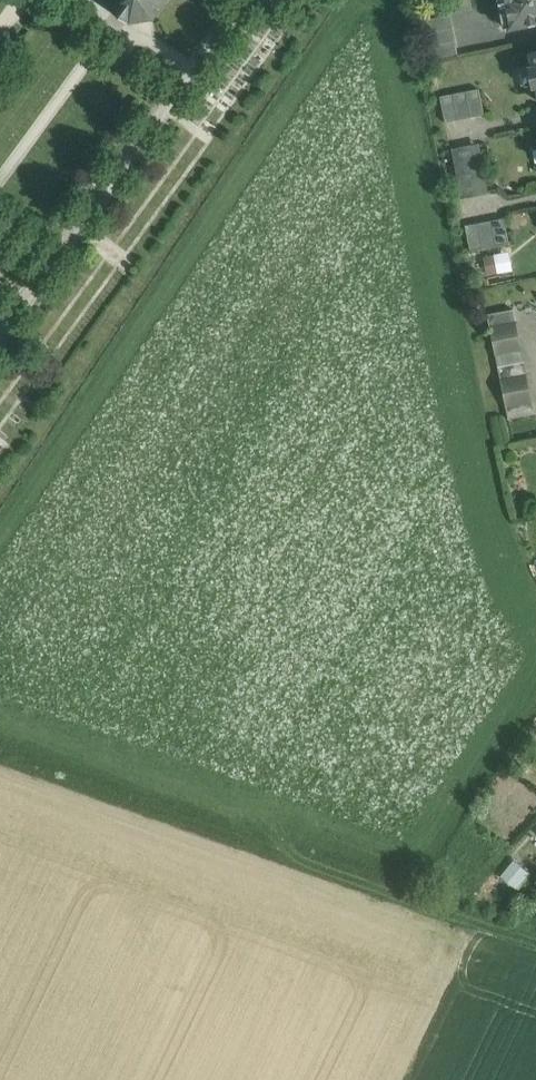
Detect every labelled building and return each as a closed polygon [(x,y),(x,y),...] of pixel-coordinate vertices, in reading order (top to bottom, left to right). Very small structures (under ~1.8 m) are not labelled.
[(111,9),(113,10),(112,11),(113,12),(114,10),(127,20),(126,21),(128,22),(128,21),(130,23),(154,19),(167,0),(110,0),(111,9)] [(512,29),(535,24),(535,0),(506,0),(512,29)] [(450,15),(424,20),(427,33),(453,27),(450,15)] [(453,27),(427,33),(429,46),(456,40),(453,27)] [(456,40),(429,46),(432,59),(458,53),(456,40)] [(532,52),(534,65),(528,66),(532,88),(535,88),(535,51),(532,52)] [(479,88),(466,91),(471,117),(484,114),(479,88)] [(466,91),(453,94),(458,120),(471,117),(466,91)] [(453,94),(440,96),(445,122),(458,120),(453,94)] [(479,144),(454,149),(463,197),(488,192),(479,144)] [(504,217),(491,220),(497,246),(510,244),(504,217)] [(491,220),(478,223),(483,249),(497,246),(491,220)] [(483,249),(478,223),(465,225),(470,251),(483,249)] [(514,309),(488,314),(490,327),(516,322),(514,309)] [(516,322),(490,327),(495,353),(522,348),(516,322)] [(522,348),(495,353),(498,366),(524,361),(522,348)] [(524,361),(498,366),(501,380),(527,374),(524,361)] [(527,374),(501,380),(506,406),(532,401),(527,374)] [(532,401),(506,406),(509,419),(535,414),(532,401)]
